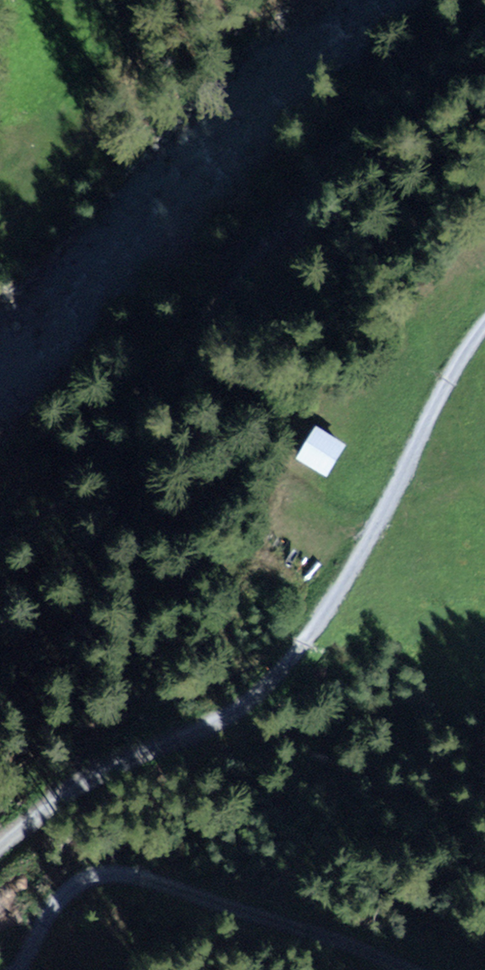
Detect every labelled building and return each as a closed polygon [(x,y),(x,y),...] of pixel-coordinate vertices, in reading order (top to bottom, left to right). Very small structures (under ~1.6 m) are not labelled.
[(294,456),(322,479),(355,438),(327,415),(294,456)]
